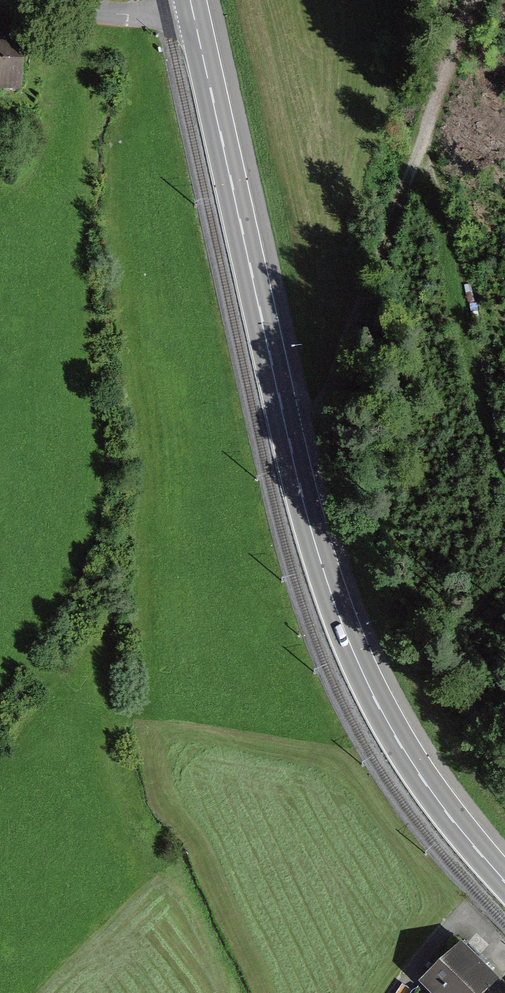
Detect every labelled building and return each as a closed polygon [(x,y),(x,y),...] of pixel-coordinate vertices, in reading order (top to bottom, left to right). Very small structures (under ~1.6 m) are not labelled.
[(0,37),(0,94),(23,95),(26,38),(0,37)] [(420,986),(427,992),(489,992),(500,982),(463,944),(420,986)]
